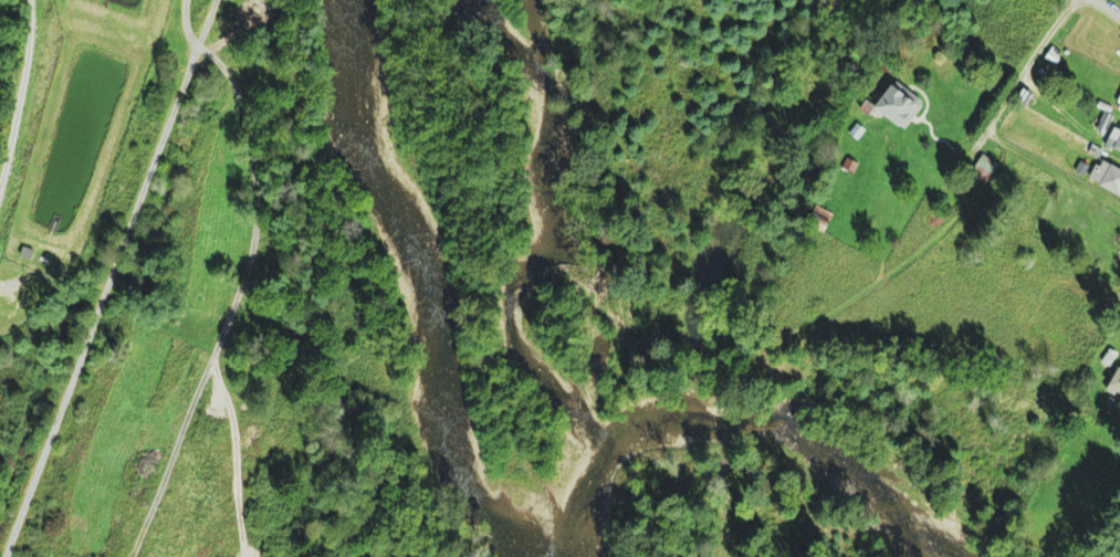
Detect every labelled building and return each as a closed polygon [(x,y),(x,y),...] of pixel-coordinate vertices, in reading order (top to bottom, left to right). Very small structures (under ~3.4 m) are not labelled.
[(906,130),(877,111),(896,84),(924,105),(906,130)] [(1119,155),(1119,128),(1115,126),(1105,149),(1119,155)] [(986,181),(973,171),(984,156),(998,165),(986,181)] [(1106,159),(1092,178),(1119,197),(1119,170),(1106,159)] [(1108,385),(1119,367),(1119,392),(1108,385)]
